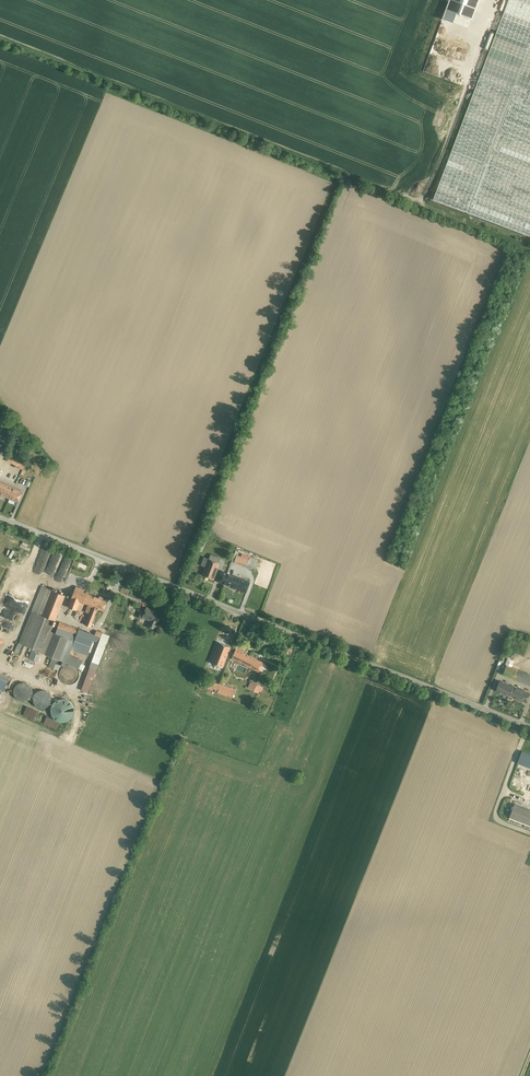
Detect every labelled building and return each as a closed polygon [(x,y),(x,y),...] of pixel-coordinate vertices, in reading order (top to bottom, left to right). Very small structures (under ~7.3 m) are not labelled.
[(529,180),(529,0),(510,0),(497,32),(496,32),(451,150),(529,180)] [(27,463),(9,455),(7,460),(20,466),(24,468),(26,465),(27,463)] [(0,482),(0,493),(10,498),(14,488),(0,482)] [(22,492),(14,488),(10,498),(18,501),(22,492)] [(245,558),(237,555),(234,562),(246,567),(250,556),(246,555),(245,558)] [(257,559),(250,556),(246,567),(247,567),(253,570),(257,559)] [(209,559),(208,558),(205,567),(202,575),(214,579),(220,563),(209,559)] [(241,580),(223,573),(219,582),(224,584),(237,589),(241,580)] [(249,583),(241,580),(237,589),(246,592),(249,583)] [(65,595),(42,586),(31,612),(19,643),(41,652),(54,620),(55,620),(65,595)] [(92,596),(80,591),(81,588),(76,587),(68,607),(76,610),(80,602),(88,605),(92,596)] [(104,611),(107,602),(92,596),(88,605),(92,607),(98,609),(103,611),(104,611)] [(92,607),(85,625),(90,627),(92,622),(94,617),(98,609),(92,607)] [(151,609),(147,608),(145,611),(143,617),(150,620),(148,626),(155,629),(161,613),(156,611),(151,609)] [(79,630),(67,625),(59,622),(57,630),(76,637),(79,630)] [(94,635),(79,630),(76,637),(75,640),(91,645),(94,635)] [(102,633),(96,631),(93,640),(99,642),(102,633)] [(57,635),(53,633),(45,654),(49,656),(57,635)] [(57,635),(49,656),(59,660),(68,639),(57,635)] [(91,645),(75,640),(72,648),(88,654),(91,645)] [(225,645),(219,642),(211,663),(222,667),(230,647),(225,645)] [(242,653),(235,650),(231,658),(238,662),(242,653)] [(254,659),(242,653),(238,662),(250,668),(254,659)] [(262,663),(254,659),(250,668),(258,672),(262,663)] [(78,678),(79,675),(78,671),(76,668),(73,665),(69,665),(65,666),(62,668),(60,671),(59,675),(60,678),(62,682),(65,684),(69,684),(73,684),(76,682),(78,678)] [(506,665),(502,674),(529,685),(529,674),(506,665)] [(235,689),(210,681),(207,688),(232,697),(235,689)] [(508,684),(500,681),(496,691),(505,694),(508,684)] [(261,688),(249,683),(247,688),(256,693),(258,690),(260,691),(261,688)] [(29,698),(29,684),(13,684),(13,698),(29,698)] [(508,684),(505,694),(526,703),(529,693),(508,684)] [(48,691),(34,691),(34,707),(49,706),(48,691)] [(1,708),(7,710),(11,696),(6,694),(1,708)] [(72,720),(72,699),(57,700),(57,702),(51,702),(52,721),(72,720)] [(34,720),(38,711),(21,704),(17,713),(34,720)] [(46,717),(43,724),(56,729),(59,722),(46,717)] [(521,752),(516,764),(529,769),(529,755),(521,752)] [(514,805),(509,817),(529,826),(529,811),(514,805)]
